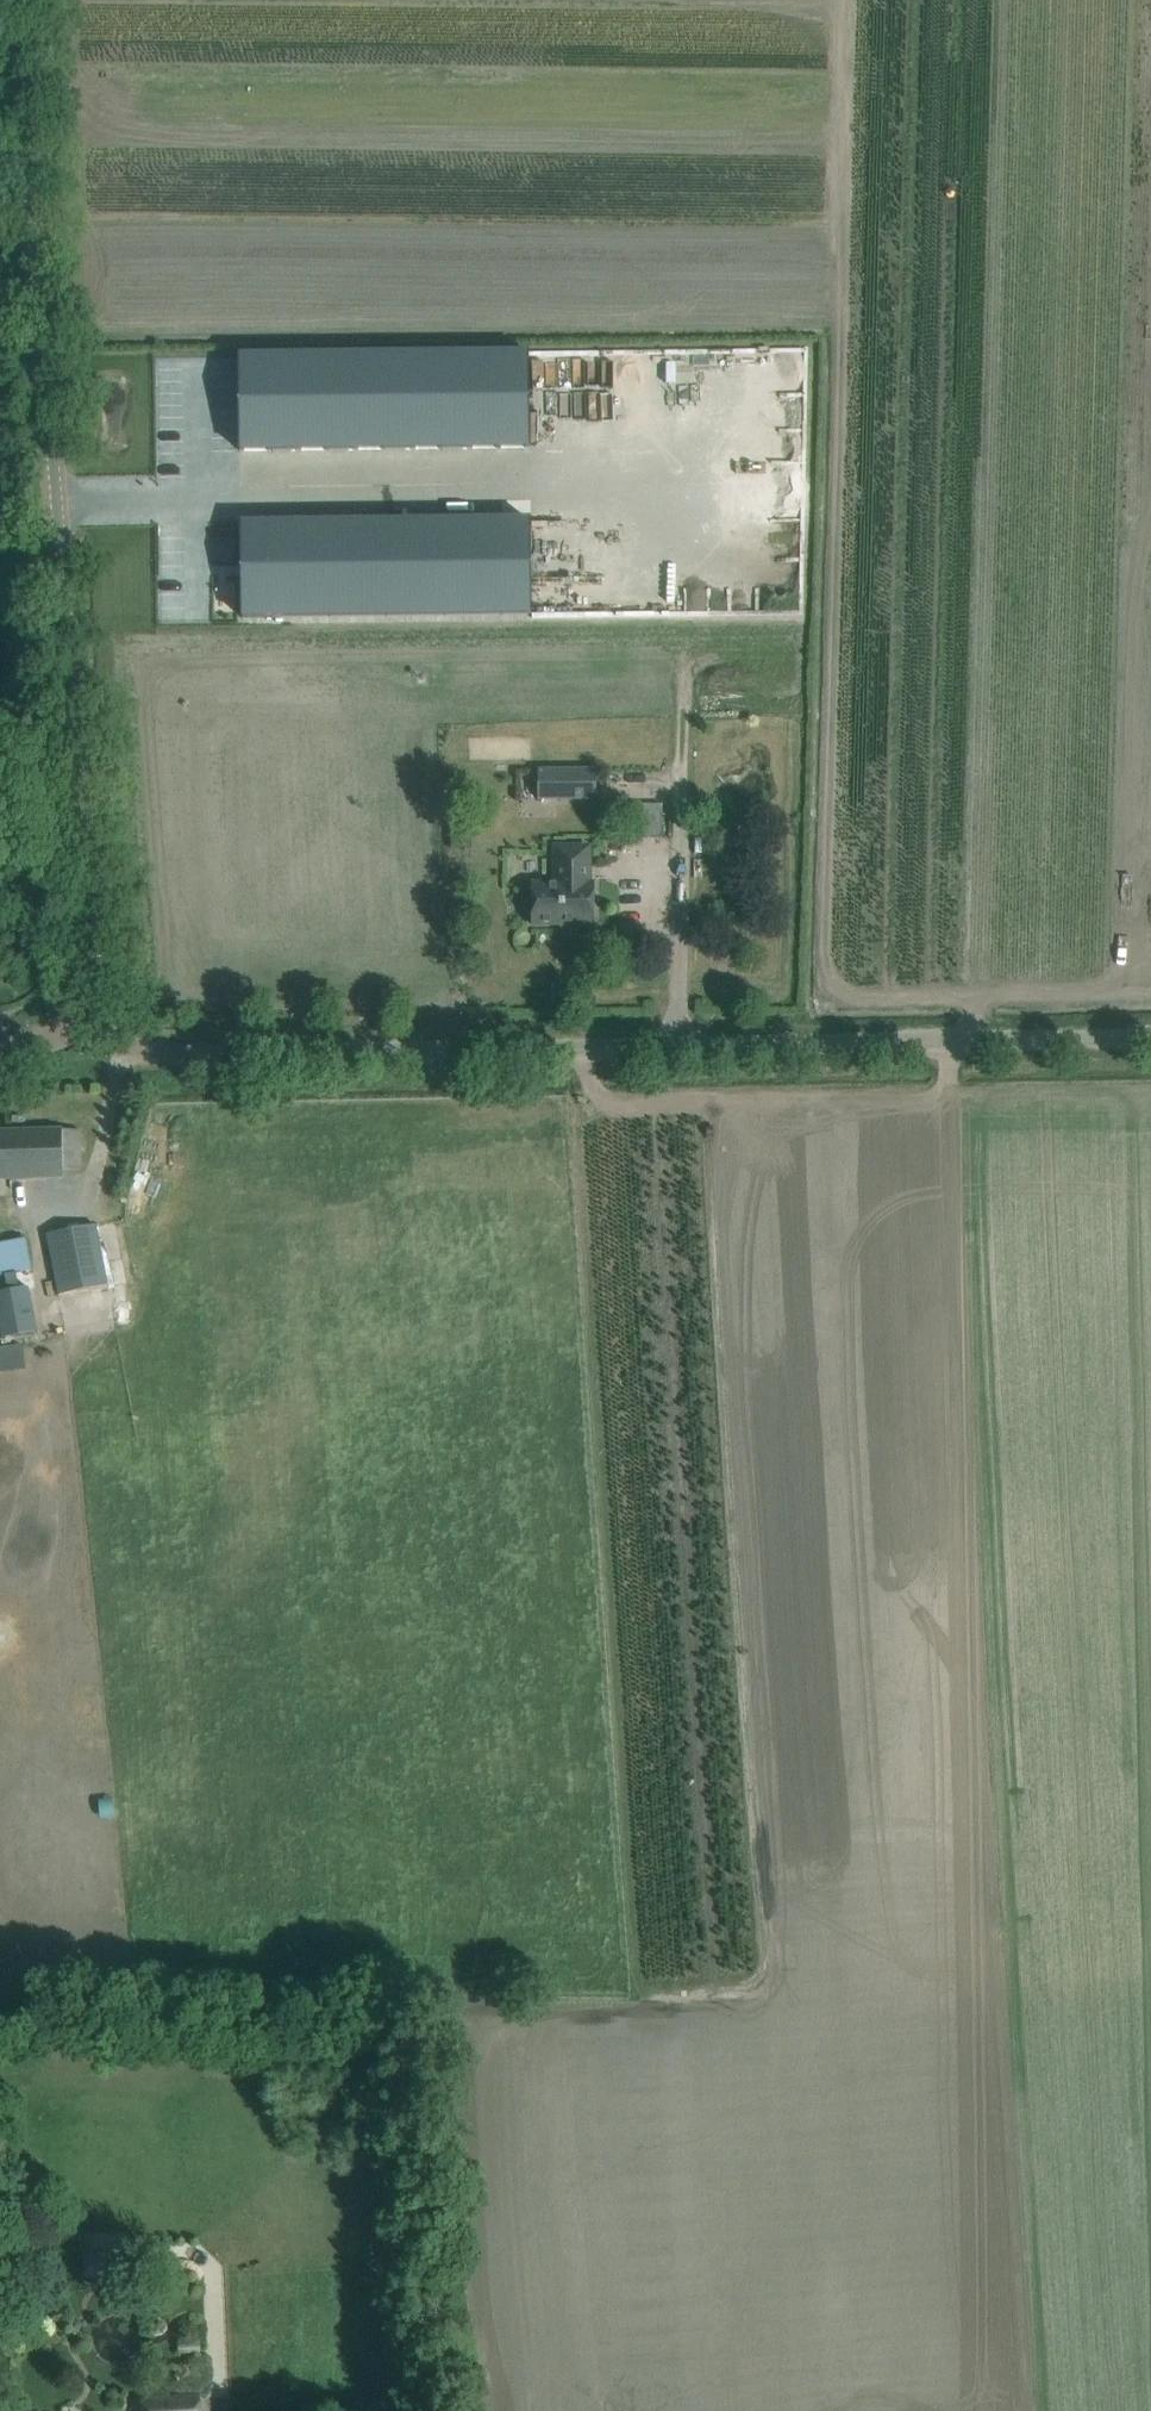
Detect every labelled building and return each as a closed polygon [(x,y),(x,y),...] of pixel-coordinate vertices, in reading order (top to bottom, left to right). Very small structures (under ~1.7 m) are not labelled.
[(473,352),(183,355),(184,450),(475,447),(473,352)] [(475,518),(185,522),(186,617),(477,614),(475,518)] [(595,798),(595,771),(540,771),(540,798),(595,798)] [(639,822),(638,837),(662,837),(663,811),(649,811),(648,822),(639,822)] [(533,925),(566,925),(566,920),(573,920),(573,929),(594,929),(594,884),(589,884),(589,847),(556,847),(556,873),(560,873),(560,884),(533,884),(533,898),(532,898),(527,903),(527,914),(532,918),(533,918),(533,925)] [(64,1177),(64,1170),(81,1170),(80,1130),(0,1132),(0,1179),(64,1177)] [(98,1224),(47,1235),(59,1294),(110,1284),(98,1224)] [(0,1243),(0,1275),(6,1274),(17,1272),(31,1269),(25,1237),(0,1243)] [(6,1274),(9,1292),(0,1293),(0,1332),(1,1338),(36,1331),(36,1332),(38,1332),(29,1286),(27,1287),(28,1288),(20,1289),(17,1272),(6,1274)] [(143,2406),(143,2410),(200,2410),(199,2397),(142,2401),(143,2406)]
